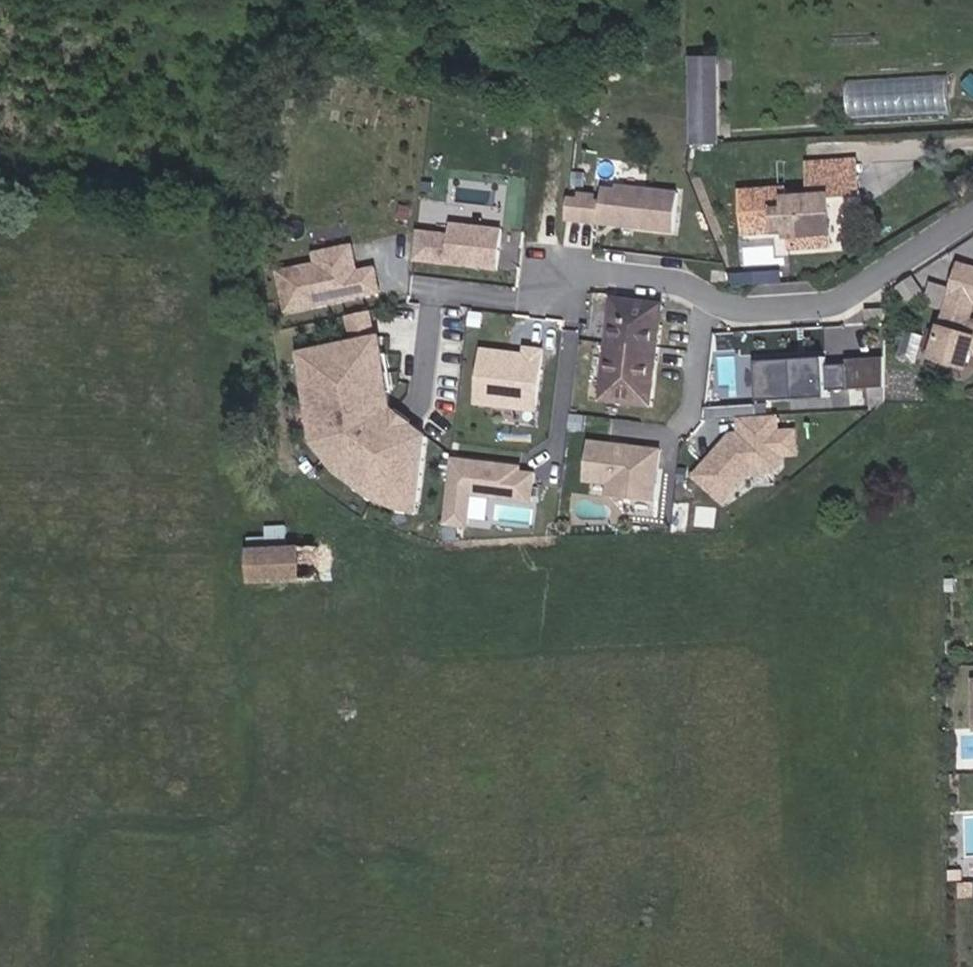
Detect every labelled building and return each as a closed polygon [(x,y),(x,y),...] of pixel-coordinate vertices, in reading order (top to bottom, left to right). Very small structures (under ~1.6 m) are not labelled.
[(716,145),(716,60),(690,60),(690,145),(716,145)] [(851,83),(851,111),(952,112),(953,84),(851,83)] [(860,175),(859,160),(806,164),(807,179),(860,175)] [(832,233),(829,196),(861,194),(860,175),(807,179),(808,195),(789,196),(788,188),(739,191),(742,234),(787,231),(788,247),(816,245),(815,235),(832,233)] [(566,219),(674,231),(679,194),(617,186),(617,191),(603,189),(602,203),(595,202),(596,196),(580,194),(579,200),(569,199),(566,219)] [(503,229),(452,224),(450,235),(417,231),(414,260),(498,269),(503,229)] [(833,244),(832,233),(815,235),(816,245),(833,244)] [(353,245),(315,253),(317,263),(278,270),(287,312),(381,293),(376,268),(351,273),(350,267),(358,266),(353,245)] [(970,320),(972,309),(972,269),(961,265),(953,289),(947,308),(939,334),(930,331),(923,353),(967,367),(972,352),(972,353),(972,321),(970,320)] [(733,286),(779,283),(779,273),(731,275),(733,286)] [(923,291),(913,277),(899,286),(909,301),(923,291)] [(947,308),(953,289),(931,282),(925,302),(947,308)] [(651,404),(662,304),(615,299),(603,399),(651,404)] [(885,320),(885,308),(867,309),(867,320),(885,320)] [(353,337),(380,333),(376,310),(349,314),(353,337)] [(917,363),(925,336),(906,331),(898,358),(917,363)] [(401,502),(419,504),(427,436),(410,424),(407,426),(393,416),(395,413),(391,410),(388,391),(384,392),(379,357),(383,356),(380,337),(307,352),(310,369),(305,370),(309,400),(314,400),(317,416),(312,417),(316,442),(340,471),(360,486),(363,482),(377,492),(374,496),(401,508),(401,502)] [(484,349),(477,403),(537,410),(545,350),(527,348),(526,358),(519,357),(520,354),(484,349)] [(758,401),(828,397),(828,390),(849,389),(848,364),(826,365),(826,357),(755,361),(758,401)] [(741,433),(736,433),(725,447),(722,445),(695,476),(724,502),(751,472),(777,471),(781,466),(780,455),(779,432),(778,414),(740,417),(741,433)] [(779,432),(780,455),(798,454),(796,431),(779,432)] [(661,450),(590,441),(584,480),(609,484),(626,486),(624,498),(654,502),(661,450)] [(521,462),(452,454),(443,523),(468,526),(471,494),(532,502),(536,469),(521,467),(521,462)] [(607,496),(624,498),(626,486),(609,484),(607,496)] [(289,548),(288,525),(267,526),(268,537),(268,549),(289,548)] [(268,549),(268,537),(250,538),(250,550),(268,549)] [(319,580),(318,546),(289,548),(268,549),(250,550),(252,582),(319,580)]
